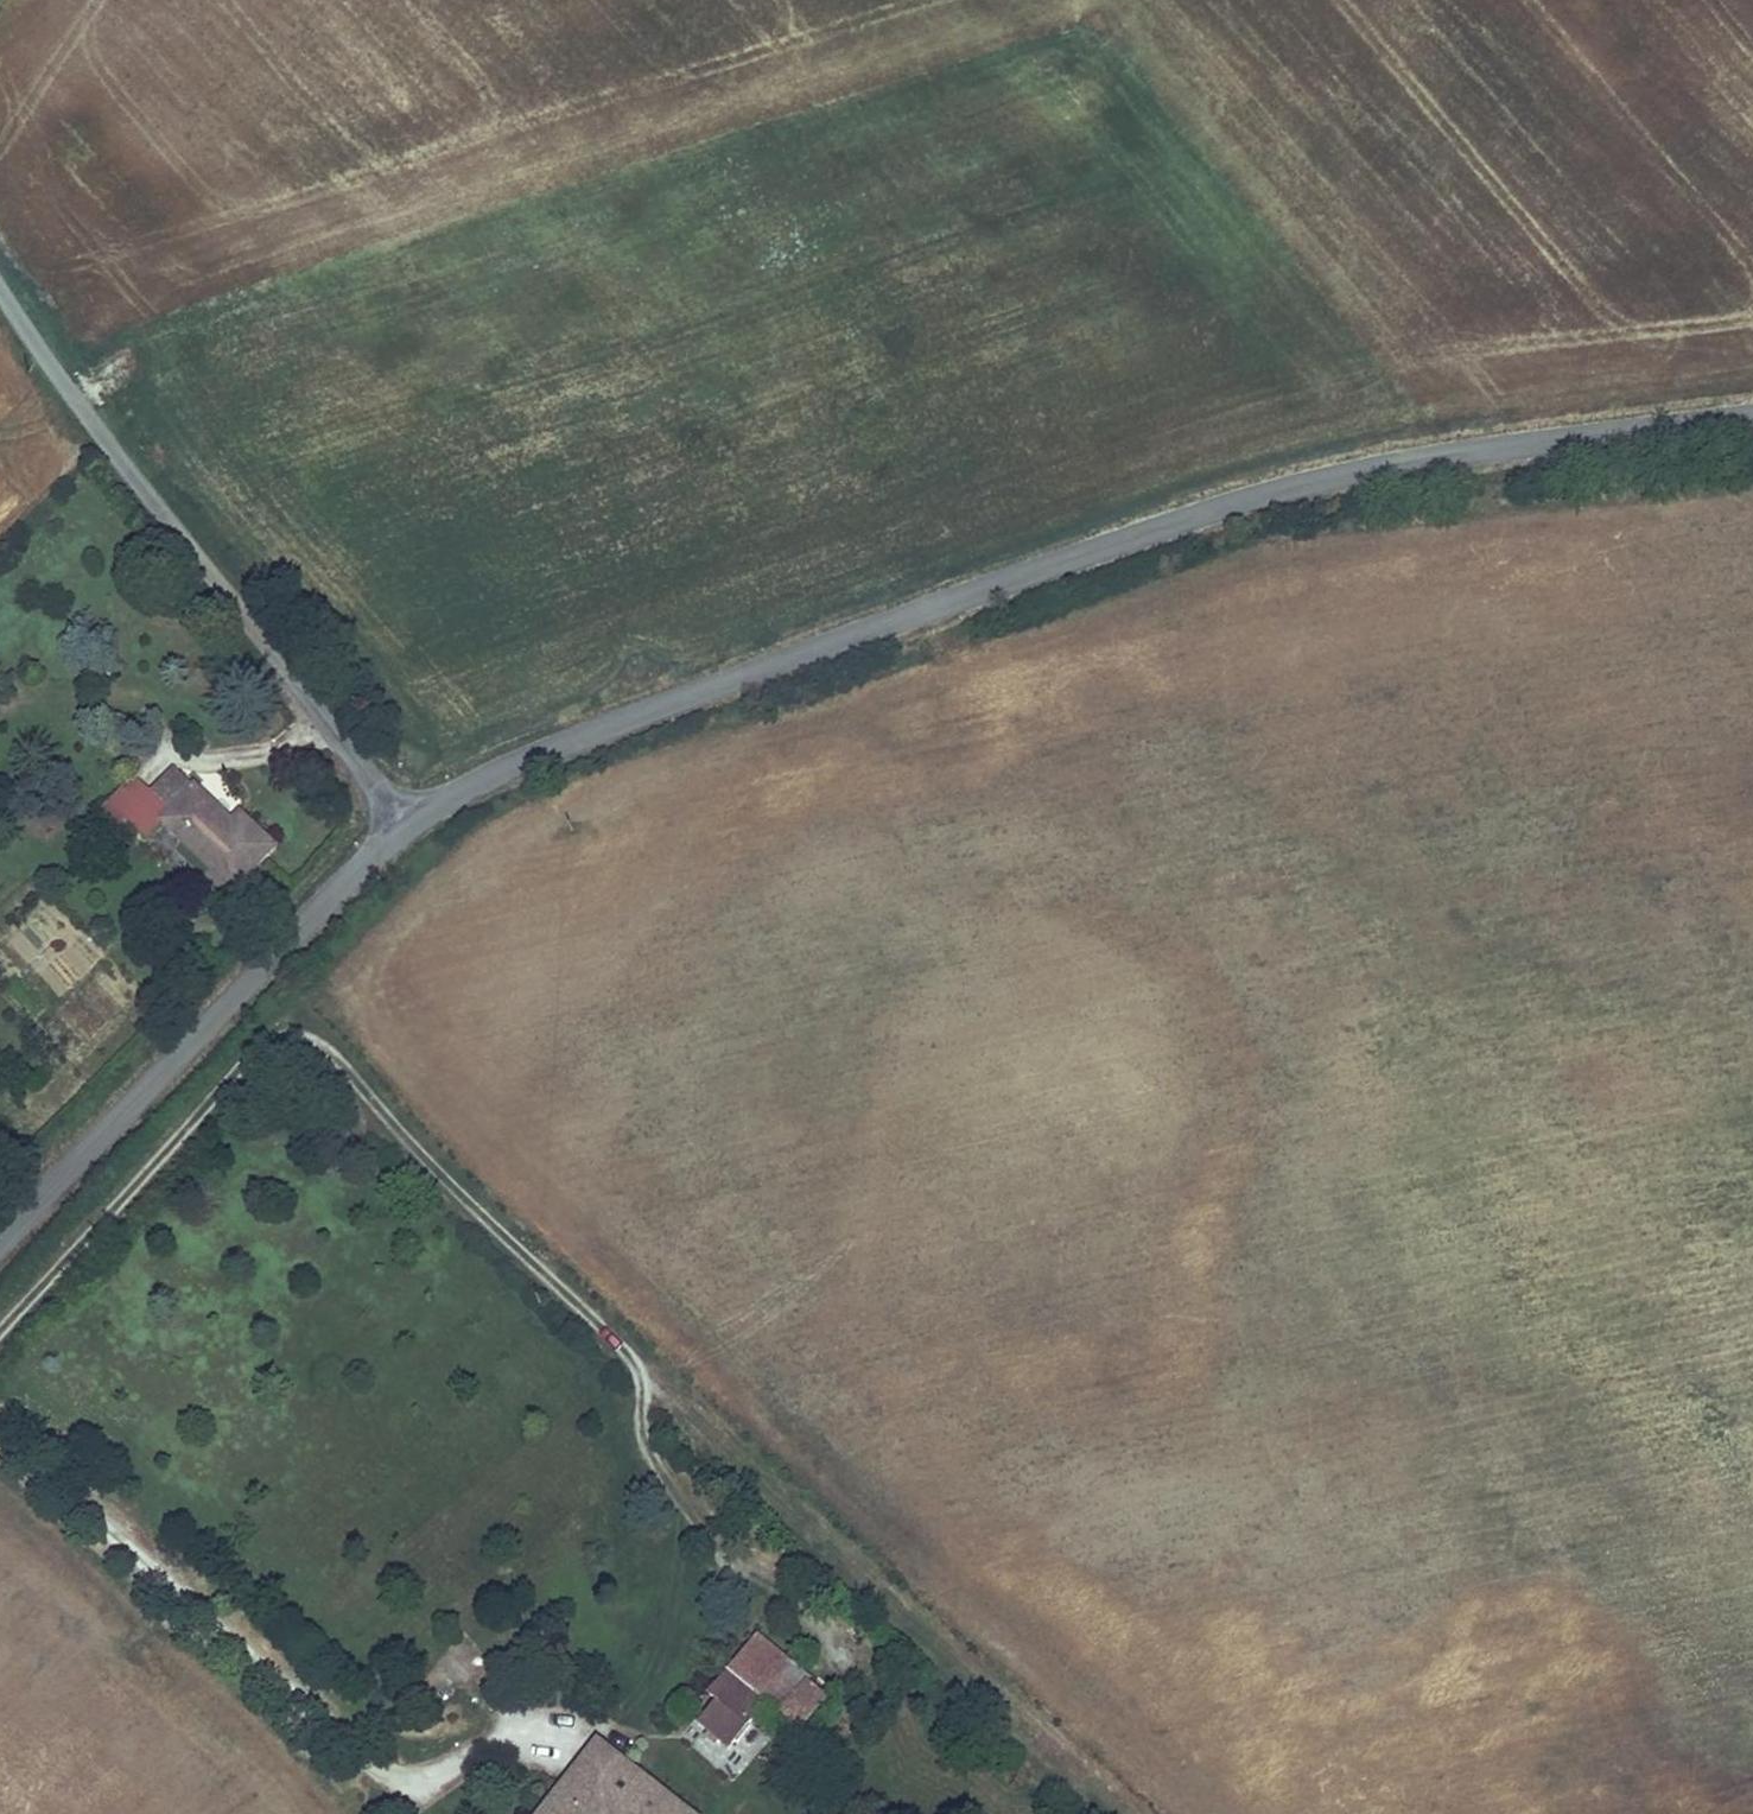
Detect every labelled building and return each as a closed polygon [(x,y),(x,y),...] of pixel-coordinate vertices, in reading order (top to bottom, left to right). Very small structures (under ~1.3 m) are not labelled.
[(164,824),(233,887),(275,843),(238,809),(228,820),(168,766),(122,817),(149,841),(164,824)] [(831,1698),(757,1637),(725,1673),(705,1693),(714,1701),(695,1724),(729,1750),(763,1708),(799,1737),(831,1698)] [(538,1813),(698,1813),(599,1737),(538,1813)]
